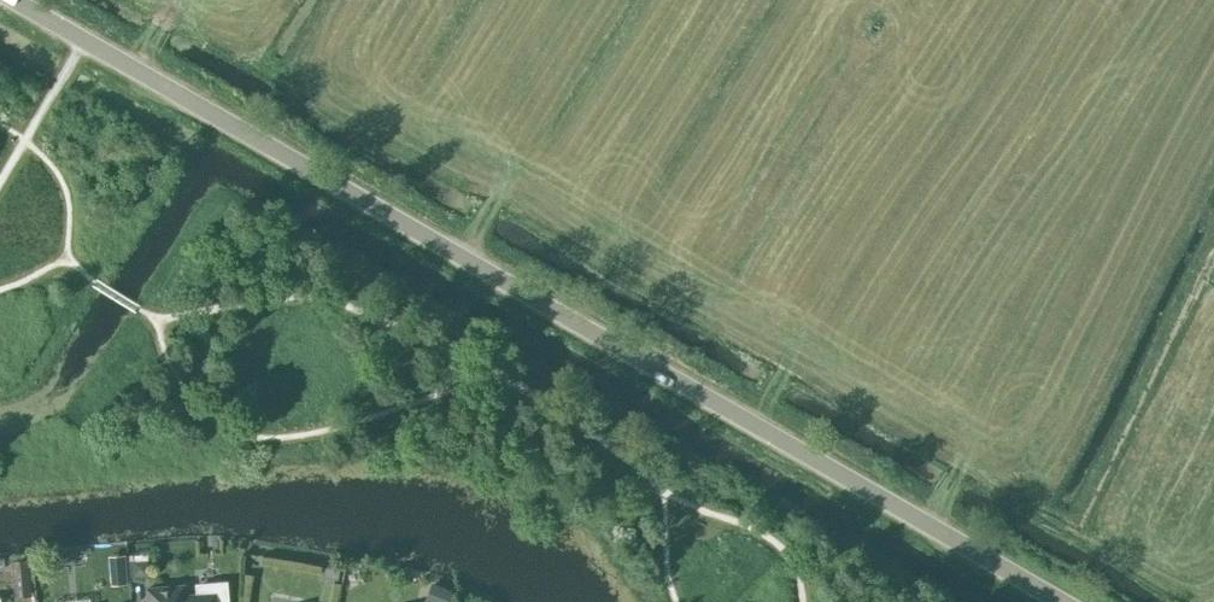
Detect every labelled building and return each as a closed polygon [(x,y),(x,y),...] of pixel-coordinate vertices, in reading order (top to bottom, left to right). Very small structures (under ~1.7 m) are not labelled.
[(227,586),(221,582),(200,583),(197,589),(197,594),(184,595),(183,585),(147,588),(148,601),(228,601),(227,586)]
